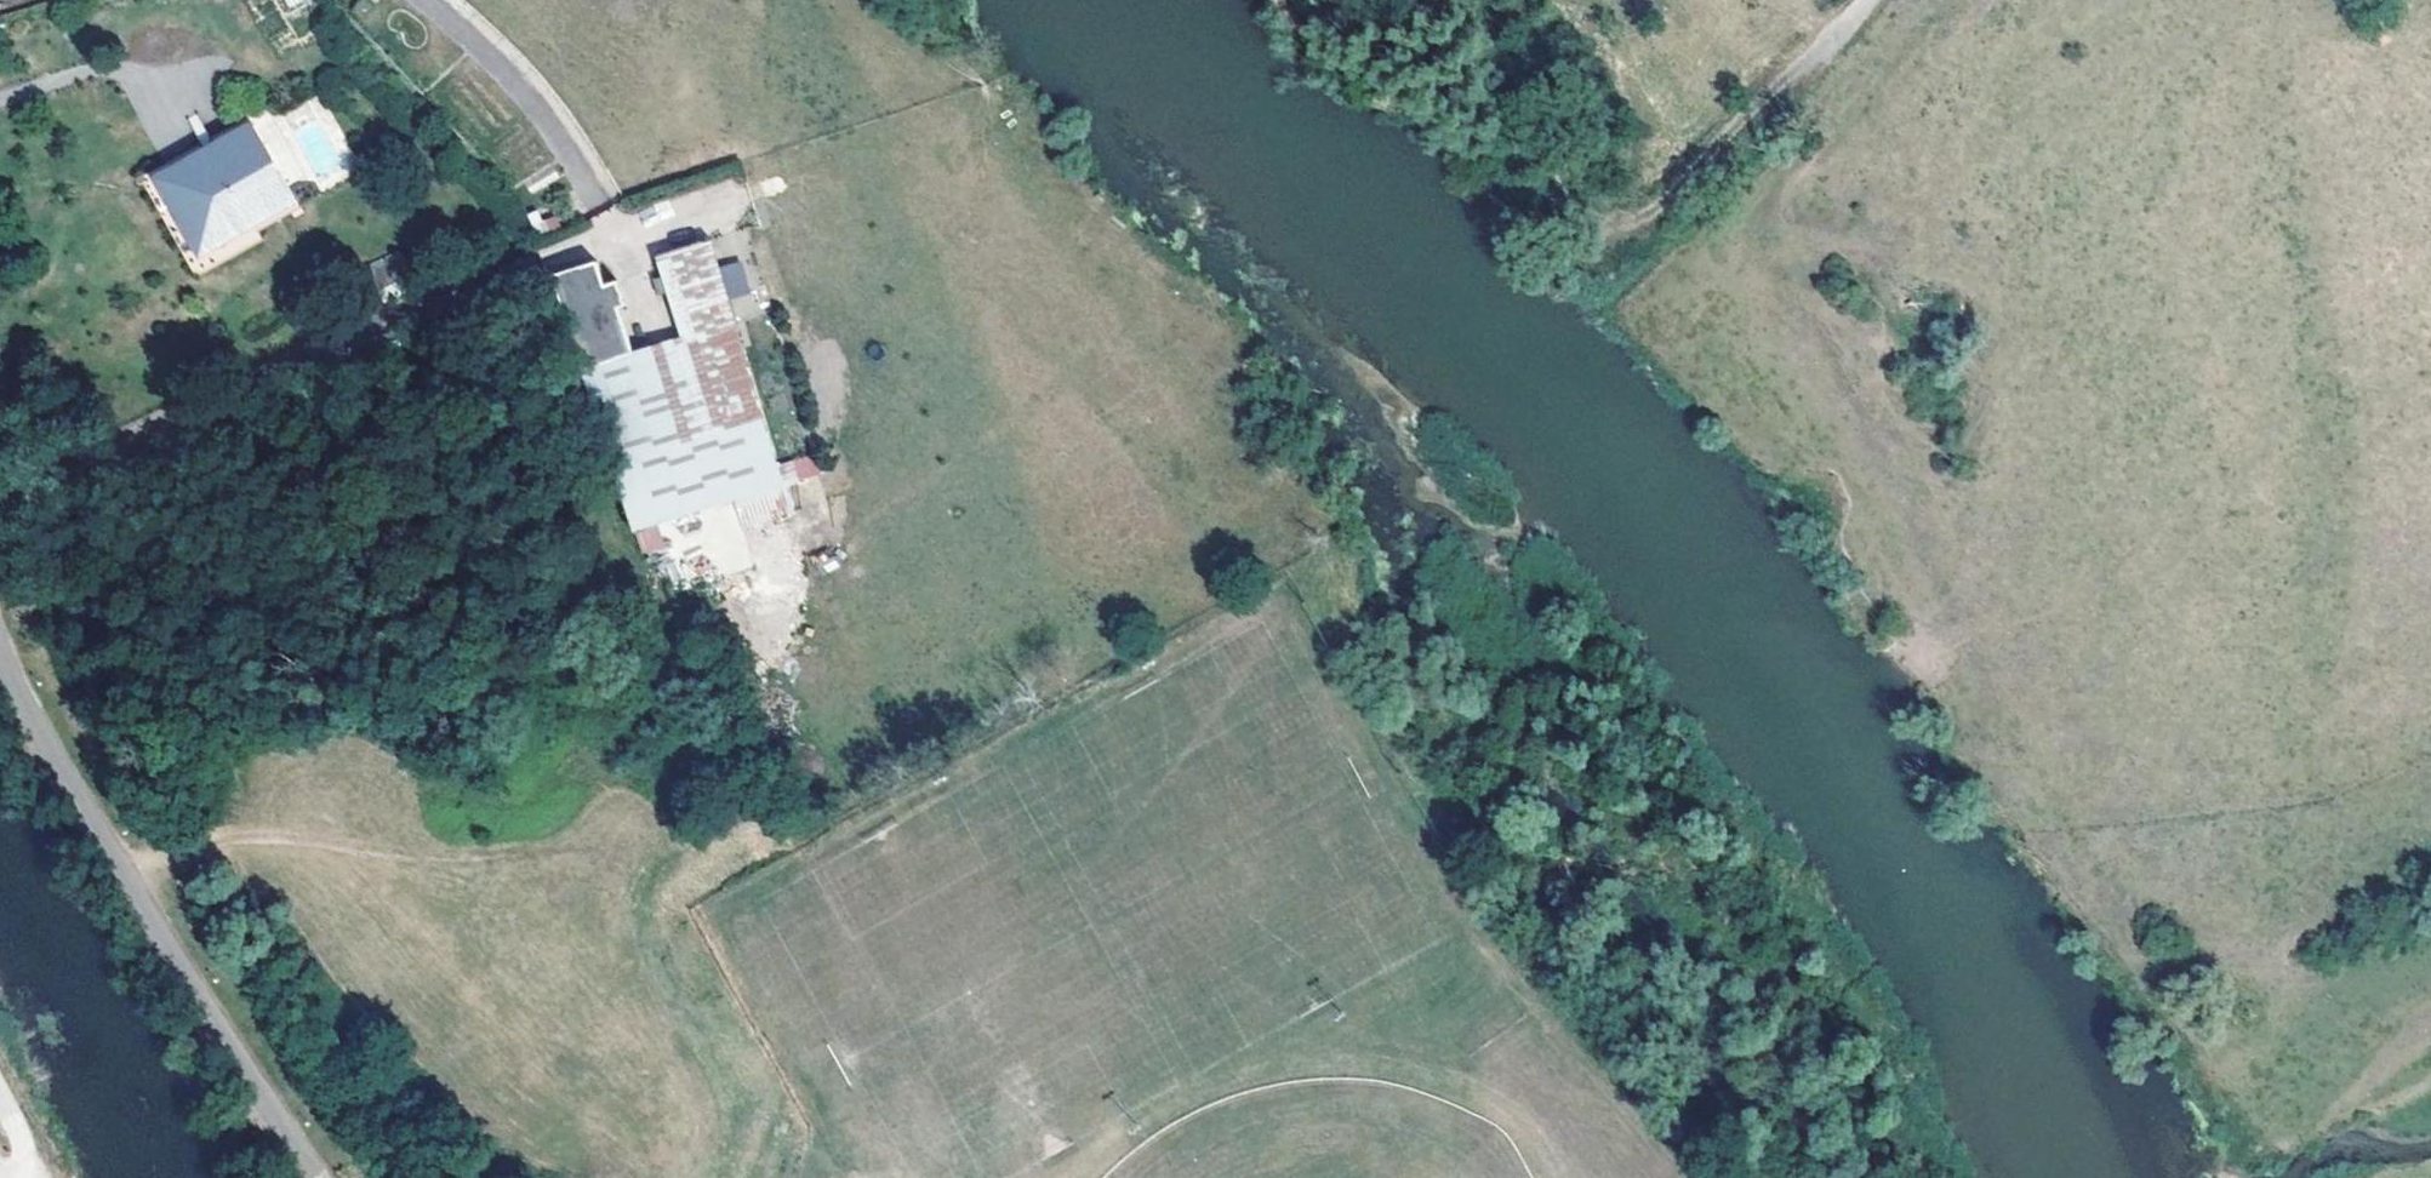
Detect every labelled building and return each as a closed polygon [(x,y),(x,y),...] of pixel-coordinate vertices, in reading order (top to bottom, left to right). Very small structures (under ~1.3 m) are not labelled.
[(287,8),(304,0),(283,0),(287,8)] [(213,147),(254,123),(250,116),(144,178),(201,277),(267,238),(262,230),(304,205),(300,197),(258,222),(256,219),(207,246),(168,178),(215,151),(213,147)] [(258,222),(300,197),(254,123),(213,147),(215,151),(168,178),(207,246),(256,219),(258,222)] [(384,294),(399,286),(385,257),(369,265),(384,294)] [(563,295),(607,281),(601,260),(557,273),(563,295)] [(621,276),(607,281),(563,295),(562,296),(636,528),(739,497),(782,484),(730,306),(723,314),(673,268),(653,291),(694,328),(704,337),(624,362),(621,352),(608,310),(629,303),(621,276)] [(694,328),(621,352),(624,362),(704,337),(694,328)] [(747,525),(791,512),(782,484),(739,497),(747,525)]
